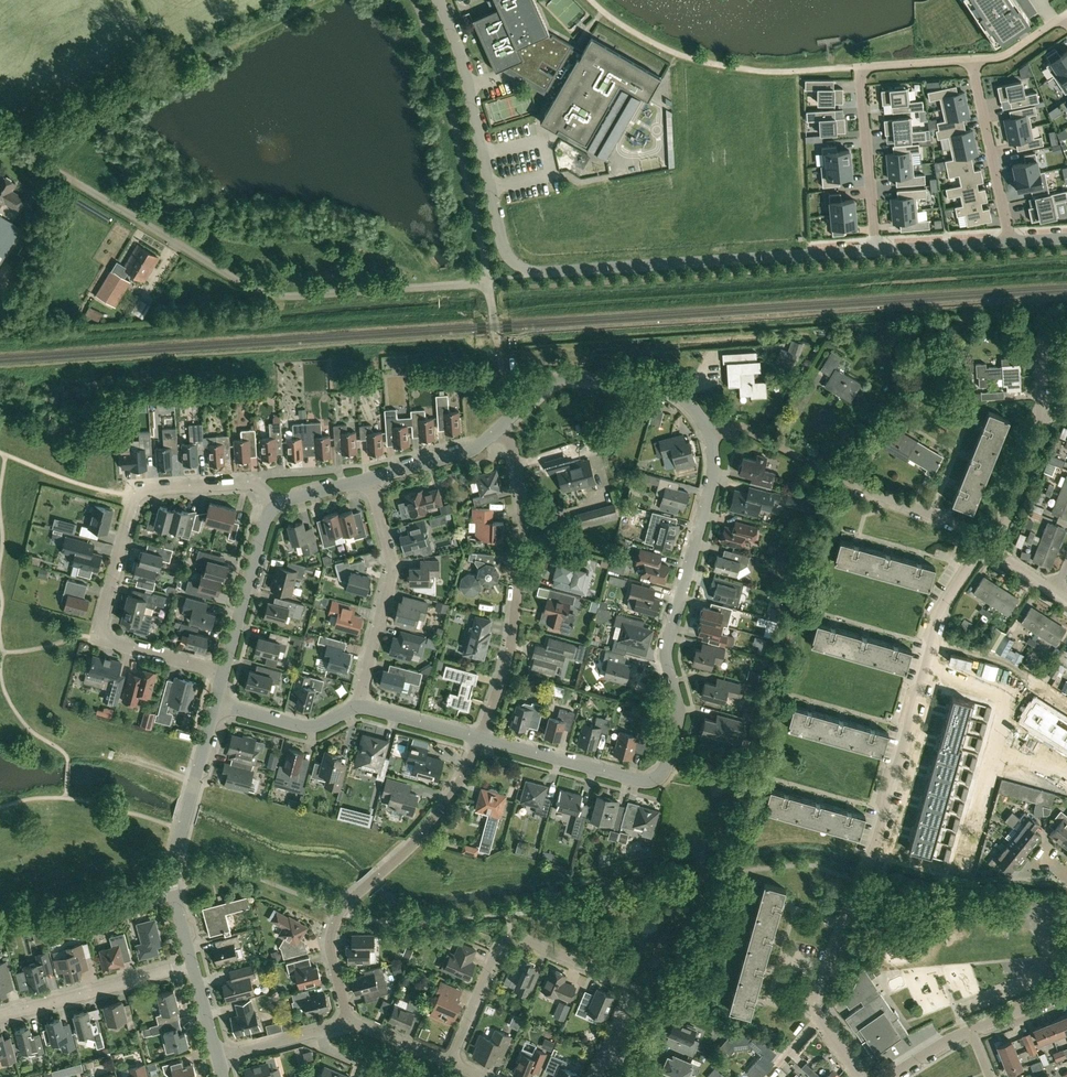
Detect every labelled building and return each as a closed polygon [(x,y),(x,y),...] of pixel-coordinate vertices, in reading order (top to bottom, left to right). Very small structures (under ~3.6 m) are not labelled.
[(498,7),(472,19),(495,70),(506,66),(545,88),(554,73),(540,65),(544,60),(557,68),(567,50),(567,51),(571,44),(552,33),(551,35),(547,33),(549,32),(535,0),(495,0),(498,7)] [(997,39),(1028,18),(1018,3),(1016,5),(1012,0),(967,0),(990,35),(993,33),(997,39)] [(579,57),(567,51),(567,50),(557,68),(554,73),(545,88),(555,94),(540,121),(556,130),(558,126),(577,137),(575,141),(606,159),(643,96),(648,99),(661,76),(591,36),(579,57)] [(1053,76),(1066,66),(1066,51),(1060,55),(1056,49),(1046,56),(1050,62),(1046,65),(1053,76)] [(1053,76),(1065,93),(1066,91),(1066,66),(1053,76)] [(818,89),(818,102),(843,102),(843,88),(834,88),(834,80),(834,79),(805,79),(805,89),(818,89)] [(1021,81),(997,86),(1000,100),(1009,98),(1011,107),(1031,102),(1039,101),(1037,91),(1024,94),(1021,81)] [(909,101),(908,87),(905,88),(904,85),(895,86),(895,88),(881,90),(882,104),(892,103),(892,112),(923,109),(922,100),(909,101)] [(940,97),(942,108),(967,103),(964,91),(958,93),(956,85),(927,91),(929,100),(940,97)] [(969,115),(967,103),(942,108),(944,120),(937,121),(938,129),(936,129),(936,130),(964,124),(963,117),(969,115)] [(1004,119),(1007,131),(1031,126),(1029,115),(1037,113),(1035,107),(1035,104),(1032,105),(1009,110),(1011,117),(1004,119)] [(1058,105),(1054,108),(1058,114),(1062,111),(1058,105)] [(835,109),(806,111),(807,120),(820,119),(821,133),(845,131),(844,117),(835,117),(835,109)] [(894,133),(895,141),(926,139),(925,130),(925,129),(912,130),(911,117),(884,119),(885,134),(894,133)] [(964,124),(936,130),(938,138),(948,136),(950,147),(975,142),(972,130),(966,131),(964,124)] [(1031,126),(1007,131),(1009,143),(1016,141),(1017,149),(1043,143),(1041,135),(1034,137),(1031,126)] [(887,153),(888,166),(913,163),(912,152),(920,151),(919,142),(893,145),(893,153),(887,153)] [(975,142),(950,147),(953,158),(945,160),(947,168),(972,162),(971,155),(977,154),(975,142)] [(1060,144),(1051,146),(1053,153),(1062,151),(1060,144)] [(822,165),(851,163),(849,150),(837,151),(836,145),(822,147),(823,165),(822,165)] [(1025,161),(1013,164),(1015,177),(1045,171),(1044,170),(1039,171),(1035,152),(1023,154),(1025,161)] [(972,162),(947,168),(949,177),(959,174),(961,184),(946,188),(983,180),(981,168),(974,170),(972,162)] [(852,176),(851,163),(822,165),(824,186),(840,184),(839,177),(852,176)] [(913,163),(888,166),(889,178),(896,177),(896,185),(925,182),(924,174),(914,175),(913,163)] [(1049,191),(1045,171),(1015,177),(1016,178),(1013,179),(1015,188),(1018,188),(1018,190),(1030,187),(1032,194),(1049,191)] [(4,201),(4,202),(5,201),(19,209),(25,198),(11,190),(16,182),(1,173),(0,174),(0,207),(4,201)] [(983,180),(946,188),(948,197),(960,194),(963,204),(955,206),(955,207),(987,200),(985,188),(978,189),(977,182),(983,181),(983,180)] [(892,211),(917,208),(916,197),(924,196),(923,187),(897,190),(897,198),(891,198),(892,211)] [(1031,221),(1058,215),(1055,202),(1066,199),(1066,194),(1066,190),(1036,196),(1037,205),(1028,207),(1031,221)] [(831,214),(855,212),(854,199),(841,200),(841,192),(829,194),(831,214)] [(957,215),(965,214),(967,225),(992,220),(989,207),(982,208),(981,202),(987,200),(955,207),(957,215)] [(918,220),(917,208),(892,211),(893,223),(900,222),(900,230),(929,227),(928,219),(918,220)] [(855,212),(831,214),(833,235),(844,234),(844,226),(856,225),(855,212)] [(21,227),(0,214),(0,262),(21,227)] [(941,219),(934,220),(934,227),(942,227),(941,219)] [(118,261),(112,270),(124,277),(128,270),(144,280),(158,257),(138,244),(125,265),(118,261)] [(109,302),(124,277),(112,270),(97,295),(109,302)] [(85,314),(94,318),(97,310),(89,306),(85,314)] [(797,354),(781,349),(778,359),(793,364),(797,354)] [(829,374),(831,375),(825,385),(834,390),(836,386),(845,392),(843,396),(851,401),(863,382),(848,373),(848,374),(837,367),(843,356),(833,350),(823,365),(832,370),(829,374)] [(727,362),(728,386),(729,386),(729,384),(739,383),(740,395),(741,395),(741,392),(751,392),(751,397),(752,397),(752,395),(764,394),(763,381),(766,381),(766,380),(754,381),(754,371),(760,370),(760,360),(757,360),(756,351),(722,353),(723,363),(727,362)] [(1007,390),(1021,389),(1019,363),(1014,363),(1014,362),(1012,362),(1011,357),(1001,358),(1002,366),(986,367),(986,362),(975,363),(976,377),(978,376),(979,386),(987,386),(987,377),(1006,376),(1007,390)] [(1004,390),(981,391),(981,398),(1004,397),(1004,390)] [(449,411),(448,404),(448,394),(436,395),(438,418),(444,418),(445,433),(460,432),(459,411),(449,411)] [(132,411),(132,403),(130,403),(122,404),(123,412),(132,411)] [(397,425),(397,417),(396,405),(384,406),(386,432),(393,431),(394,446),(395,446),(395,448),(401,448),(401,446),(409,445),(407,424),(397,425)] [(654,408),(651,421),(659,423),(663,410),(654,408)] [(425,409),(411,410),(412,425),(418,425),(419,439),(435,438),(433,417),(425,418),(425,409)] [(976,441),(997,449),(1009,419),(989,410),(976,441)] [(282,442),(281,421),(272,422),(269,422),(270,437),(260,437),(262,458),(263,458),(263,461),(269,460),(268,458),(277,457),(276,442),(282,442)] [(307,422),(308,443),(315,442),(316,457),(331,456),(330,435),(322,435),(321,421),(307,422)] [(302,443),(308,443),(307,422),(292,423),(293,437),(286,438),(288,459),(303,458),(302,443)] [(190,442),(182,443),(183,464),(193,463),(193,466),(197,465),(197,463),(199,463),(198,448),(204,448),(204,444),(203,436),(203,434),(202,424),(189,424),(189,433),(190,442)] [(347,424),(333,425),(334,439),(341,438),(342,453),(357,452),(355,431),(347,431),(347,424)] [(371,424),(359,425),(360,439),(367,438),(368,453),(383,452),(382,431),(372,432),(371,424)] [(164,446),(156,447),(157,468),(173,467),(172,452),(178,452),(177,436),(176,427),(162,428),(163,437),(164,446)] [(917,441),(907,435),(894,427),(892,431),(891,431),(883,445),(896,453),(897,449),(909,456),(917,441)] [(256,444),(255,428),(250,429),(241,429),(242,439),(234,439),(235,460),(251,459),(250,444),(256,444)] [(130,449),(121,449),(122,467),(131,467),(131,470),(147,469),(146,466),(146,454),(152,454),(151,437),(151,432),(137,433),(138,448),(130,449)] [(613,433),(596,438),(600,448),(616,443),(613,433)] [(208,443),(210,464),(225,463),(224,449),(230,448),(229,434),(216,435),(216,443),(208,443)] [(695,463),(693,455),(690,440),(685,441),(683,434),(659,440),(663,455),(672,453),(676,468),(695,463)] [(880,442),(870,436),(861,445),(869,453),(880,442)] [(917,441),(909,456),(928,468),(926,471),(932,474),(941,460),(940,460),(942,456),(917,441)] [(985,480),(997,449),(976,441),(964,472),(985,480)] [(743,456),(742,463),(740,463),(738,471),(756,476),(754,483),(770,488),(774,473),(763,470),(766,457),(757,454),(756,460),(743,456)] [(1057,464),(1062,467),(1065,460),(1050,455),(1046,465),(1055,469),(1057,464)] [(589,459),(557,468),(563,491),(595,482),(589,459)] [(1053,475),(1055,469),(1046,465),(1044,471),(1053,475)] [(481,495),(473,497),(475,505),(492,500),(490,493),(502,490),(496,469),(476,475),(481,495)] [(973,510),(985,480),(964,472),(952,502),(973,510)] [(1066,496),(1066,475),(1066,477),(1061,475),(1058,484),(1063,486),(1060,494),(1066,496)] [(655,493),(663,495),(660,508),(678,513),(680,506),(684,507),(688,492),(673,488),(675,480),(660,476),(655,493)] [(813,485),(807,483),(803,496),(810,498),(813,485)] [(733,499),(731,509),(746,513),(747,512),(757,515),(760,504),(771,507),(772,502),(778,503),(780,494),(773,492),(773,493),(758,489),(749,487),(748,493),(735,489),(733,497),(733,499)] [(422,489),(405,493),(411,515),(428,510),(427,507),(442,503),(438,488),(423,492),(422,489)] [(788,493),(785,503),(807,509),(809,498),(788,493)] [(1060,494),(1052,513),(1066,519),(1066,496),(1060,494)] [(218,525),(223,505),(210,502),(205,521),(218,525)] [(1039,520),(1044,507),(1032,502),(1027,515),(1039,520)] [(440,505),(442,513),(453,511),(453,510),(451,503),(446,504),(440,505)] [(614,504),(576,515),(579,527),(618,517),(614,504)] [(89,527),(82,525),(80,533),(89,536),(91,528),(107,532),(113,510),(112,509),(111,508),(106,507),(105,507),(95,505),(89,527)] [(174,509),(160,505),(159,511),(157,512),(151,511),(146,528),(154,530),(155,526),(169,529),(170,528),(169,528),(174,509)] [(223,505),(218,525),(231,528),(228,537),(235,539),(239,524),(232,523),(236,509),(223,505)] [(189,538),(192,528),(194,520),(188,519),(187,517),(188,511),(174,508),(174,509),(169,528),(170,528),(183,531),(182,536),(189,538)] [(473,508),(472,521),(476,521),(476,539),(503,539),(503,521),(493,521),(493,508),(473,508)] [(338,514),(344,534),(353,531),(354,538),(367,535),(363,520),(355,522),(352,510),(339,513),(338,514)] [(338,514),(339,513),(338,511),(324,515),(327,527),(320,529),(324,546),(345,540),(344,534),(338,514)] [(671,548),(675,534),(677,534),(679,525),(671,523),(673,516),(653,511),(648,529),(657,532),(654,543),(671,548)] [(194,520),(192,528),(199,530),(203,515),(196,513),(194,520)] [(443,521),(441,514),(429,517),(431,524),(443,521)] [(55,518),(52,527),(74,533),(77,524),(55,518)] [(1034,521),(1026,518),(1023,526),(1030,529),(1034,521)] [(422,548),(421,544),(426,543),(425,538),(428,534),(425,520),(407,525),(409,532),(400,535),(404,549),(409,547),(410,551),(414,554),(420,552),(422,548)] [(303,521),(288,525),(293,543),(300,541),(303,552),(318,549),(312,526),(305,528),(303,521)] [(725,525),(721,541),(741,546),(744,536),(754,539),(757,527),(736,521),(734,528),(725,525)] [(1041,541),(1057,548),(1065,528),(1048,522),(1041,541)] [(61,533),(53,531),(51,538),(52,538),(60,540),(61,533)] [(792,532),(791,532),(788,545),(789,546),(797,548),(800,538),(801,534),(792,532)] [(1015,545),(1021,547),(1026,535),(1020,533),(1015,545)] [(66,536),(62,550),(75,554),(73,563),(73,564),(71,574),(77,576),(77,573),(91,577),(93,569),(97,570),(99,563),(101,563),(102,558),(101,557),(101,554),(87,551),(89,542),(66,536)] [(1032,542),(1039,545),(1033,560),(1049,567),(1057,548),(1041,541),(1033,538),(1028,536),(1026,541),(1031,543),(1032,542)] [(866,570),(872,548),(840,539),(834,561),(866,570)] [(170,548),(164,546),(160,545),(157,553),(143,549),(139,562),(139,563),(157,567),(157,568),(159,568),(162,559),(170,561),(173,549),(170,548)] [(897,579),(903,557),(872,548),(866,570),(897,579)] [(222,578),(224,579),(228,565),(214,561),(216,554),(199,549),(196,561),(202,563),(201,565),(206,566),(204,573),(222,578)] [(640,549),(637,562),(644,564),(641,574),(664,581),(668,565),(659,562),(661,554),(640,549)] [(494,554),(477,552),(470,551),(468,559),(475,560),(479,567),(477,574),(469,573),(461,577),(459,586),(464,593),(473,595),(480,591),(482,583),(490,584),(497,580),(499,571),(495,564),(492,563),(494,554)] [(717,554),(713,568),(732,573),(735,572),(738,578),(751,570),(747,564),(748,561),(756,563),(757,557),(750,555),(733,551),(731,556),(729,558),(723,556),(717,554)] [(556,576),(553,585),(585,593),(588,583),(585,583),(590,564),(585,557),(572,553),(565,557),(564,560),(561,560),(557,562),(554,575),(556,576)] [(324,563),(332,561),(331,557),(326,555),(322,556),(324,563)] [(935,566),(907,558),(903,557),(897,579),(929,588),(935,566)] [(278,565),(272,588),(290,593),(295,575),(302,577),(304,570),(313,572),(314,567),(288,560),(287,567),(278,565)] [(344,564),(347,575),(344,588),(366,594),(367,592),(370,593),(371,588),(370,581),(371,575),(366,574),(362,560),(344,564)] [(409,567),(409,583),(415,583),(414,588),(429,592),(429,575),(434,575),(435,575),(439,575),(439,560),(421,560),(421,567),(409,567)] [(139,563),(139,562),(137,562),(134,561),(133,568),(135,569),(133,575),(139,577),(140,579),(142,580),(140,586),(153,589),(156,581),(153,580),(157,568),(157,567),(139,563)] [(618,572),(621,564),(612,562),(611,564),(609,570),(615,571),(618,572)] [(41,575),(49,578),(51,570),(43,568),(41,575)] [(204,573),(202,572),(200,579),(195,578),(195,581),(188,579),(185,591),(202,595),(204,588),(218,592),(222,578),(204,573)] [(714,575),(712,582),(715,583),(714,588),(715,589),(713,597),(732,602),(734,592),(741,594),(744,583),(741,583),(714,575)] [(614,576),(606,580),(610,586),(617,582),(614,576)] [(991,602),(1001,588),(983,577),(974,591),(991,602)] [(87,584),(67,579),(62,600),(65,605),(64,608),(85,613),(89,599),(84,597),(83,593),(84,589),(86,590),(87,584)] [(632,583),(628,597),(636,599),(634,607),(655,613),(659,598),(653,596),(655,589),(632,583)] [(1001,588),(991,602),(1009,613),(1018,599),(1001,588)] [(577,596),(570,594),(554,589),(552,598),(548,597),(542,620),(559,625),(563,630),(566,631),(572,629),(573,625),(574,625),(574,623),(573,623),(575,615),(567,613),(570,603),(575,604),(577,596)] [(128,594),(125,607),(143,611),(145,605),(154,608),(155,604),(164,606),(167,596),(153,593),(153,594),(144,591),(143,598),(128,594)] [(187,596),(183,610),(191,612),(190,620),(211,625),(215,613),(206,610),(206,608),(201,606),(202,600),(187,596)] [(400,602),(395,620),(401,622),(401,624),(415,627),(418,616),(424,618),(428,603),(413,598),(411,605),(400,602)] [(268,602),(264,616),(285,621),(287,614),(301,618),(304,604),(285,599),(283,606),(268,602)] [(355,606),(333,600),(329,612),(338,615),(335,624),(358,630),(362,615),(353,613),(355,606)] [(448,607),(449,604),(441,601),(437,600),(435,609),(439,610),(447,612),(448,607)] [(701,614),(700,619),(702,619),(719,624),(724,625),(728,626),(730,618),(733,607),(722,604),(720,610),(710,607),(703,606),(703,607),(701,608),(700,612),(701,614)] [(143,611),(125,607),(122,619),(136,623),(134,630),(147,633),(153,614),(143,611)] [(1039,633),(1048,618),(1031,607),(1021,622),(1039,633)] [(771,608),(768,618),(777,620),(780,611),(771,608)] [(618,637),(616,646),(634,651),(635,645),(637,645),(639,644),(647,646),(651,630),(642,627),(644,620),(617,613),(614,624),(617,625),(614,636),(618,637)] [(471,627),(463,653),(483,658),(490,632),(488,631),(491,619),(476,615),(473,627),(471,627)] [(970,626),(972,622),(969,620),(964,617),(960,624),(968,629),(970,626)] [(766,626),(764,635),(772,638),(777,621),(768,618),(766,626)] [(1039,633),(1044,636),(1056,644),(1066,629),(1048,618),(1039,633)] [(699,625),(698,628),(699,630),(699,632),(703,633),(702,639),(711,642),(724,645),(725,644),(732,646),(735,636),(727,634),(724,634),(722,633),(724,625),(719,624),(702,619),(701,624),(699,625)] [(199,627),(182,622),(179,630),(190,632),(186,644),(205,649),(205,648),(207,647),(208,643),(207,641),(208,636),(197,633),(199,627)] [(842,652),(849,631),(817,622),(811,643),(842,652)] [(996,649),(1002,637),(1006,631),(996,625),(985,643),(996,649)] [(874,661),(880,640),(849,631),(842,652),(874,661)] [(285,651),(286,648),(289,636),(275,632),(273,639),(259,636),(259,637),(260,638),(257,649),(256,649),(255,650),(276,656),(278,649),(285,651)] [(394,637),(389,653),(410,659),(413,648),(422,650),(425,637),(410,633),(408,640),(394,637)] [(350,662),(348,662),(350,653),(342,651),(342,648),(334,646),(336,638),(320,634),(318,642),(327,644),(324,658),(329,659),(327,668),(336,670),(337,668),(346,670),(346,668),(348,669),(350,662)] [(293,644),(300,646),(303,639),(296,637),(295,639),(293,644)] [(535,656),(532,667),(554,673),(556,662),(562,664),(564,654),(572,656),(576,657),(575,658),(575,660),(581,662),(586,646),(579,645),(579,647),(575,645),(575,644),(549,637),(546,649),(547,649),(547,651),(548,652),(546,658),(535,656)] [(1002,639),(996,649),(1004,654),(1008,648),(1011,642),(1003,637),(1002,639)] [(912,649),(907,648),(880,640),(874,661),(906,670),(912,649)] [(984,645),(978,640),(974,645),(981,649),(984,645)] [(696,648),(692,662),(711,667),(713,660),(721,662),(725,648),(702,642),(701,649),(696,648)] [(764,654),(766,647),(759,645),(757,652),(764,654)] [(606,650),(602,666),(603,668),(606,669),(604,675),(614,678),(615,680),(617,679),(625,681),(626,679),(629,677),(627,674),(630,665),(624,664),(623,661),(624,655),(606,650)] [(1016,652),(1012,659),(1014,661),(1018,663),(1020,660),(1023,654),(1017,651),(1016,652)] [(94,656),(89,672),(96,674),(96,675),(98,676),(99,675),(103,676),(100,686),(105,688),(110,689),(107,700),(117,703),(122,686),(115,684),(116,681),(118,673),(121,662),(111,659),(112,657),(110,657),(110,658),(106,657),(106,656),(105,655),(104,658),(94,656)] [(1057,661),(1049,674),(1055,677),(1063,664),(1057,661)] [(446,664),(443,676),(461,681),(458,694),(450,692),(449,694),(448,694),(447,698),(448,699),(447,703),(467,709),(470,697),(473,684),(474,684),(477,672),(446,664)] [(384,669),(380,684),(408,692),(411,682),(419,684),(422,672),(399,666),(397,673),(384,669)] [(130,672),(123,700),(132,702),(134,696),(138,697),(139,693),(150,696),(156,671),(155,671),(155,668),(150,667),(148,669),(139,667),(137,674),(130,672)] [(266,674),(250,670),(246,685),(268,691),(271,681),(278,683),(281,670),(268,667),(266,674)] [(759,676),(760,672),(749,669),(749,670),(746,679),(758,682),(759,676)] [(323,680),(311,676),(298,673),(294,688),(300,690),(296,704),(310,708),(311,702),(319,698),(314,690),(315,688),(320,689),(323,680)] [(158,714),(166,716),(169,703),(189,708),(196,682),(176,676),(171,694),(164,692),(158,714)] [(705,681),(701,695),(724,701),(726,694),(737,697),(741,684),(724,679),(722,686),(705,681)] [(953,696),(948,712),(970,718),(975,702),(953,696)] [(1035,700),(1022,720),(1033,726),(1046,706),(1035,700)] [(517,704),(511,725),(525,729),(526,725),(537,728),(544,704),(532,701),(531,704),(524,702),(519,705),(517,704)] [(819,735),(825,714),(793,705),(787,726),(819,735)] [(1046,706),(1033,726),(1046,735),(1059,715),(1046,706)] [(106,707),(104,715),(112,717),(114,709),(106,707)] [(550,716),(545,734),(560,738),(563,724),(571,726),(574,712),(560,708),(557,718),(550,716)] [(948,712),(944,727),(966,733),(970,718),(948,712)] [(705,717),(701,731),(724,737),(726,730),(741,734),(744,721),(717,714),(716,720),(705,717)] [(851,744),(857,723),(825,714),(819,735),(851,744)] [(584,722),(579,743),(595,748),(599,730),(607,732),(611,719),(597,715),(594,725),(584,722)] [(1046,735),(1059,744),(1066,732),(1066,720),(1059,715),(1046,735)] [(857,723),(851,744),(883,753),(889,732),(857,723)] [(944,727),(940,743),(961,749),(966,733),(944,727)] [(612,746),(610,752),(631,758),(636,740),(645,742),(646,739),(645,733),(637,731),(636,735),(620,731),(616,747),(612,746)] [(256,738),(254,738),(250,735),(245,735),(244,735),(243,737),(233,734),(228,750),(234,751),(232,758),(237,759),(253,764),(257,749),(253,748),(256,738)] [(358,757),(357,764),(378,770),(376,777),(383,779),(389,758),(383,756),(387,741),(378,739),(378,741),(364,737),(361,748),(359,749),(358,756),(358,757)] [(940,743),(935,758),(957,764),(961,749),(940,743)] [(411,744),(407,760),(415,762),(412,772),(437,779),(442,760),(425,755),(427,749),(411,744)] [(304,752),(289,748),(284,766),(279,765),(276,775),(288,778),(287,785),(302,789),(307,769),(300,767),(304,752)] [(311,775),(327,779),(325,785),(339,789),(337,798),(341,799),(344,789),(340,788),(346,764),(340,762),(341,755),(326,751),(322,763),(314,761),(311,775)] [(253,764),(237,759),(232,758),(230,764),(225,762),(222,774),(227,776),(225,783),(248,790),(253,770),(252,769),(253,764)] [(935,758),(931,774),(953,780),(957,764),(935,758)] [(931,774),(927,789),(948,795),(953,780),(931,774)] [(412,814),(415,803),(415,802),(414,801),(416,794),(404,790),(406,783),(387,778),(383,794),(390,796),(390,798),(392,798),(390,806),(403,810),(403,812),(412,814)] [(1005,793),(1008,780),(1001,778),(998,791),(1005,793)] [(546,815),(549,803),(550,799),(544,797),(547,785),(526,780),(520,801),(536,805),(535,812),(546,815)] [(1011,795),(1014,782),(1008,780),(1005,793),(1011,795)] [(1018,797),(1021,784),(1014,782),(1011,795),(1018,797)] [(1024,799),(1028,786),(1021,784),(1018,797),(1024,799)] [(1031,800),(1035,788),(1028,786),(1024,799),(1031,800)] [(500,816),(504,803),(506,794),(499,792),(498,790),(496,788),(491,787),(489,787),(487,789),(481,787),(476,809),(489,813),(480,849),(489,852),(499,815),(500,816)] [(796,818),(802,797),(770,788),(764,809),(796,818)] [(1038,802),(1041,789),(1035,788),(1031,800),(1038,802)] [(582,803),(581,803),(581,802),(583,795),(560,789),(557,799),(559,800),(556,808),(579,814),(582,803)] [(927,789),(922,804),(944,811),(948,795),(927,789)] [(1044,804),(1048,791),(1041,789),(1038,802),(1044,804)] [(1051,806),(1052,803),(1055,793),(1048,791),(1044,804),(1051,806)] [(302,795),(301,795),(300,801),(292,799),(290,805),(299,808),(302,795)] [(614,814),(617,803),(618,801),(611,799),(611,798),(608,797),(608,798),(598,796),(592,818),(611,824),(611,826),(618,828),(621,816),(614,814)] [(828,827),(834,806),(802,797),(796,818),(828,827)] [(1034,809),(1035,816),(1043,815),(1041,803),(1038,802),(1036,802),(1034,809)] [(922,804),(918,820),(940,826),(944,811),(922,804)] [(1042,805),(1043,815),(1047,815),(1050,813),(1051,808),(1042,805)] [(651,836),(653,830),(658,811),(639,806),(637,811),(633,809),(632,813),(625,811),(621,825),(633,829),(634,825),(644,828),(643,833),(651,836)] [(834,806),(828,827),(859,836),(865,815),(834,806)] [(362,810),(359,822),(369,825),(373,813),(362,810)] [(992,810),(991,815),(997,820),(1000,817),(992,810)] [(1017,831),(1033,844),(1041,834),(1034,829),(1039,823),(1029,815),(1024,811),(1012,826),(1013,827),(1017,831)] [(1064,815),(1059,811),(1056,816),(1061,820),(1050,833),(1059,841),(1066,831),(1066,815),(1066,814),(1064,815)] [(581,832),(585,820),(576,817),(572,830),(581,832)] [(918,820),(914,835),(936,841),(940,826),(918,820)] [(1033,844),(1017,831),(1013,827),(1005,836),(1009,840),(1026,853),(1033,844)] [(617,840),(619,832),(610,829),(608,838),(611,839),(617,841),(617,840)] [(628,837),(629,833),(620,831),(620,833),(618,840),(618,841),(626,843),(628,837)] [(914,835),(909,850),(931,856),(936,841),(914,835)] [(1018,862),(1026,853),(1009,840),(1005,845),(1001,842),(998,846),(1018,862)] [(477,847),(464,843),(462,850),(475,853),(477,847)] [(1010,871),(1018,862),(998,846),(1002,849),(994,858),(993,857),(988,862),(993,866),(997,861),(1010,871)] [(599,852),(599,860),(599,861),(610,861),(610,852),(599,852)] [(755,914),(777,920),(786,888),(764,882),(755,914)] [(247,895),(202,907),(210,935),(230,929),(226,913),(250,906),(247,895)] [(140,900),(132,902),(134,911),(142,909),(140,900)] [(289,917),(279,912),(275,910),(270,920),(281,927),(277,934),(283,938),(279,946),(283,948),(282,950),(284,957),(288,956),(299,953),(296,944),(306,926),(300,923),(300,919),(295,920),(289,916),(289,917)] [(768,952),(777,920),(755,914),(746,945),(768,952)] [(137,923),(140,934),(143,943),(137,944),(140,957),(158,952),(156,946),(162,944),(155,919),(137,923)] [(112,946),(100,950),(105,969),(107,968),(108,970),(115,968),(114,966),(124,964),(121,951),(129,949),(124,932),(110,936),(112,946)] [(226,944),(213,948),(217,963),(238,957),(235,948),(241,946),(238,934),(224,938),(226,944)] [(352,935),(352,945),(349,945),(349,944),(348,944),(348,945),(346,945),(346,952),(348,952),(348,961),(369,961),(369,948),(374,948),(374,935),(352,935)] [(79,969),(88,967),(85,957),(91,956),(87,942),(67,947),(69,955),(54,959),(58,971),(64,969),(67,979),(68,979),(68,978),(79,975),(80,975),(81,975),(79,969)] [(440,966),(444,968),(468,978),(475,963),(470,961),(476,949),(460,942),(455,954),(447,951),(440,966)] [(759,983),(768,952),(746,945),(738,977),(759,983)] [(409,956),(412,949),(404,947),(402,953),(409,956)] [(277,950),(271,952),(273,960),(279,958),(277,950)] [(25,971),(17,973),(21,989),(29,986),(30,989),(41,986),(40,983),(47,981),(44,968),(51,966),(47,951),(36,954),(39,962),(24,966),(25,971)] [(8,966),(11,965),(8,954),(2,956),(3,961),(0,962),(0,994),(7,993),(6,988),(13,986),(8,966)] [(539,971),(532,968),(535,961),(520,955),(515,967),(513,966),(509,976),(519,980),(515,989),(528,995),(539,971)] [(309,956),(286,962),(288,970),(295,968),(300,986),(321,980),(317,966),(312,967),(309,956)] [(873,960),(867,964),(875,975),(881,971),(873,960)] [(263,961),(256,963),(258,970),(265,968),(263,961)] [(402,971),(400,962),(391,964),(394,973),(398,972),(402,971)] [(233,981),(223,984),(227,999),(254,992),(250,977),(255,975),(253,965),(230,971),(233,981)] [(877,987),(863,967),(856,981),(847,1002),(849,1006),(877,987)] [(551,968),(542,989),(557,995),(558,994),(570,999),(575,986),(563,981),(566,975),(551,968)] [(388,992),(384,976),(375,978),(374,972),(351,978),(355,993),(374,988),(376,995),(388,992)] [(750,1015),(759,983),(738,977),(729,1009),(750,1015)] [(461,990),(452,986),(441,981),(437,989),(440,991),(430,1014),(438,1017),(439,1013),(446,1016),(444,1020),(451,1023),(461,1002),(457,1000),(461,990)] [(179,1018),(180,1018),(178,1009),(179,1009),(174,988),(157,993),(163,1013),(156,1014),(158,1023),(179,1018)] [(614,995),(597,988),(594,996),(584,992),(575,1012),(586,1017),(588,1011),(604,1018),(608,1009),(609,1009),(611,1004),(610,1003),(614,995)] [(308,989),(292,993),(295,1006),(305,1003),(308,1013),(328,1008),(324,992),(310,996),(308,989)] [(902,1037),(908,1033),(897,1017),(899,1015),(895,1009),(893,1010),(880,992),(845,1017),(855,1031),(856,1030),(863,1040),(862,1041),(872,1056),(901,1036),(902,1037)] [(280,1006),(284,1005),(282,998),(278,999),(276,999),(277,1006),(277,1007),(280,1006)] [(395,1004),(389,1019),(408,1027),(412,1016),(419,1018),(425,1004),(410,998),(405,1009),(395,1004)] [(240,1015),(232,1017),(236,1034),(259,1027),(255,1011),(253,1011),(250,999),(237,1003),(240,1015)] [(121,1021),(120,1020),(126,1019),(129,1027),(135,1025),(132,1012),(125,1013),(122,1001),(104,1006),(109,1023),(110,1023),(110,1024),(110,1025),(111,1025),(111,1026),(112,1027),(113,1027),(114,1028),(115,1028),(116,1028),(117,1027),(118,1027),(119,1026),(120,1026),(120,1025),(120,1024),(121,1023),(121,1022),(121,1021)] [(570,1005),(560,1002),(557,1009),(562,1012),(559,1019),(563,1020),(570,1005)] [(104,1045),(102,1037),(97,1018),(91,1019),(88,1017),(89,1016),(89,1012),(84,1011),(74,1014),(77,1027),(79,1032),(80,1035),(81,1035),(82,1039),(87,1037),(95,1039),(97,1047),(104,1045)] [(46,1040),(52,1038),(53,1042),(61,1040),(63,1050),(75,1047),(69,1023),(62,1024),(60,1017),(47,1021),(49,1027),(43,1029),(46,1040)] [(158,1023),(150,1025),(152,1034),(164,1031),(168,1044),(177,1041),(179,1047),(189,1045),(185,1032),(179,1033),(177,1028),(181,1027),(179,1018),(158,1023)] [(1052,1037),(1065,1032),(1060,1018),(1047,1023),(1052,1037)] [(687,1023),(686,1025),(674,1019),(668,1034),(669,1034),(681,1039),(677,1048),(692,1055),(699,1040),(692,1037),(696,1029),(693,1028),(694,1026),(687,1023)] [(1039,1042),(1052,1037),(1047,1023),(1034,1028),(1039,1042)] [(25,1027),(16,1029),(21,1048),(31,1054),(44,1051),(40,1035),(35,1037),(32,1035),(31,1030),(25,1027)] [(477,1044),(473,1055),(492,1063),(492,1061),(499,1064),(505,1050),(511,1036),(500,1031),(496,1029),(492,1039),(483,1036),(480,1034),(476,1043),(477,1044)] [(1035,1046),(1033,1042),(1029,1032),(1022,1035),(1027,1049),(1035,1046)] [(0,1033),(0,1055),(2,1063),(17,1059),(13,1045),(6,1047),(2,1033),(0,1033)] [(721,1045),(725,1049),(730,1053),(733,1049),(751,1046),(752,1045),(762,1054),(760,1059),(755,1065),(748,1073),(753,1076),(761,1076),(765,1073),(774,1062),(770,1058),(776,1052),(756,1034),(754,1036),(750,1033),(730,1035),(721,1045)] [(551,1050),(555,1042),(549,1039),(545,1038),(541,1046),(551,1050)] [(1003,1059),(1017,1053),(1011,1040),(998,1045),(1003,1059)] [(539,1067),(546,1053),(535,1048),(531,1056),(522,1053),(514,1072),(525,1076),(528,1076),(532,1067),(538,1070),(539,1067)] [(723,1051),(719,1048),(711,1056),(715,1060),(723,1051)] [(1045,1052),(1039,1054),(1044,1065),(1049,1063),(1045,1052)] [(668,1054),(662,1068),(683,1076),(687,1076),(690,1070),(697,1074),(700,1065),(673,1053),(672,1056),(668,1054)] [(1003,1059),(1008,1072),(1022,1067),(1017,1053),(1003,1059)] [(577,1073),(564,1067),(567,1060),(551,1054),(545,1069),(556,1074),(555,1076),(575,1076),(577,1073)] [(163,1064),(165,1071),(170,1076),(196,1076),(197,1076),(193,1063),(184,1065),(182,1059),(163,1064)] [(278,1067),(270,1070),(268,1061),(246,1067),(248,1075),(247,1075),(248,1076),(281,1076),(278,1067)] [(1041,1061),(1030,1065),(1033,1072),(1043,1067),(1041,1061)] [(67,1066),(69,1073),(83,1069),(81,1062),(67,1066)] [(806,1062),(801,1067),(812,1076),(822,1076),(806,1062)] [(130,1068),(132,1076),(147,1076),(144,1064),(130,1068)] [(349,1076),(325,1066),(322,1073),(320,1074),(319,1076),(348,1076),(349,1076)] [(826,1076),(837,1076),(839,1074),(833,1069),(826,1076)]
